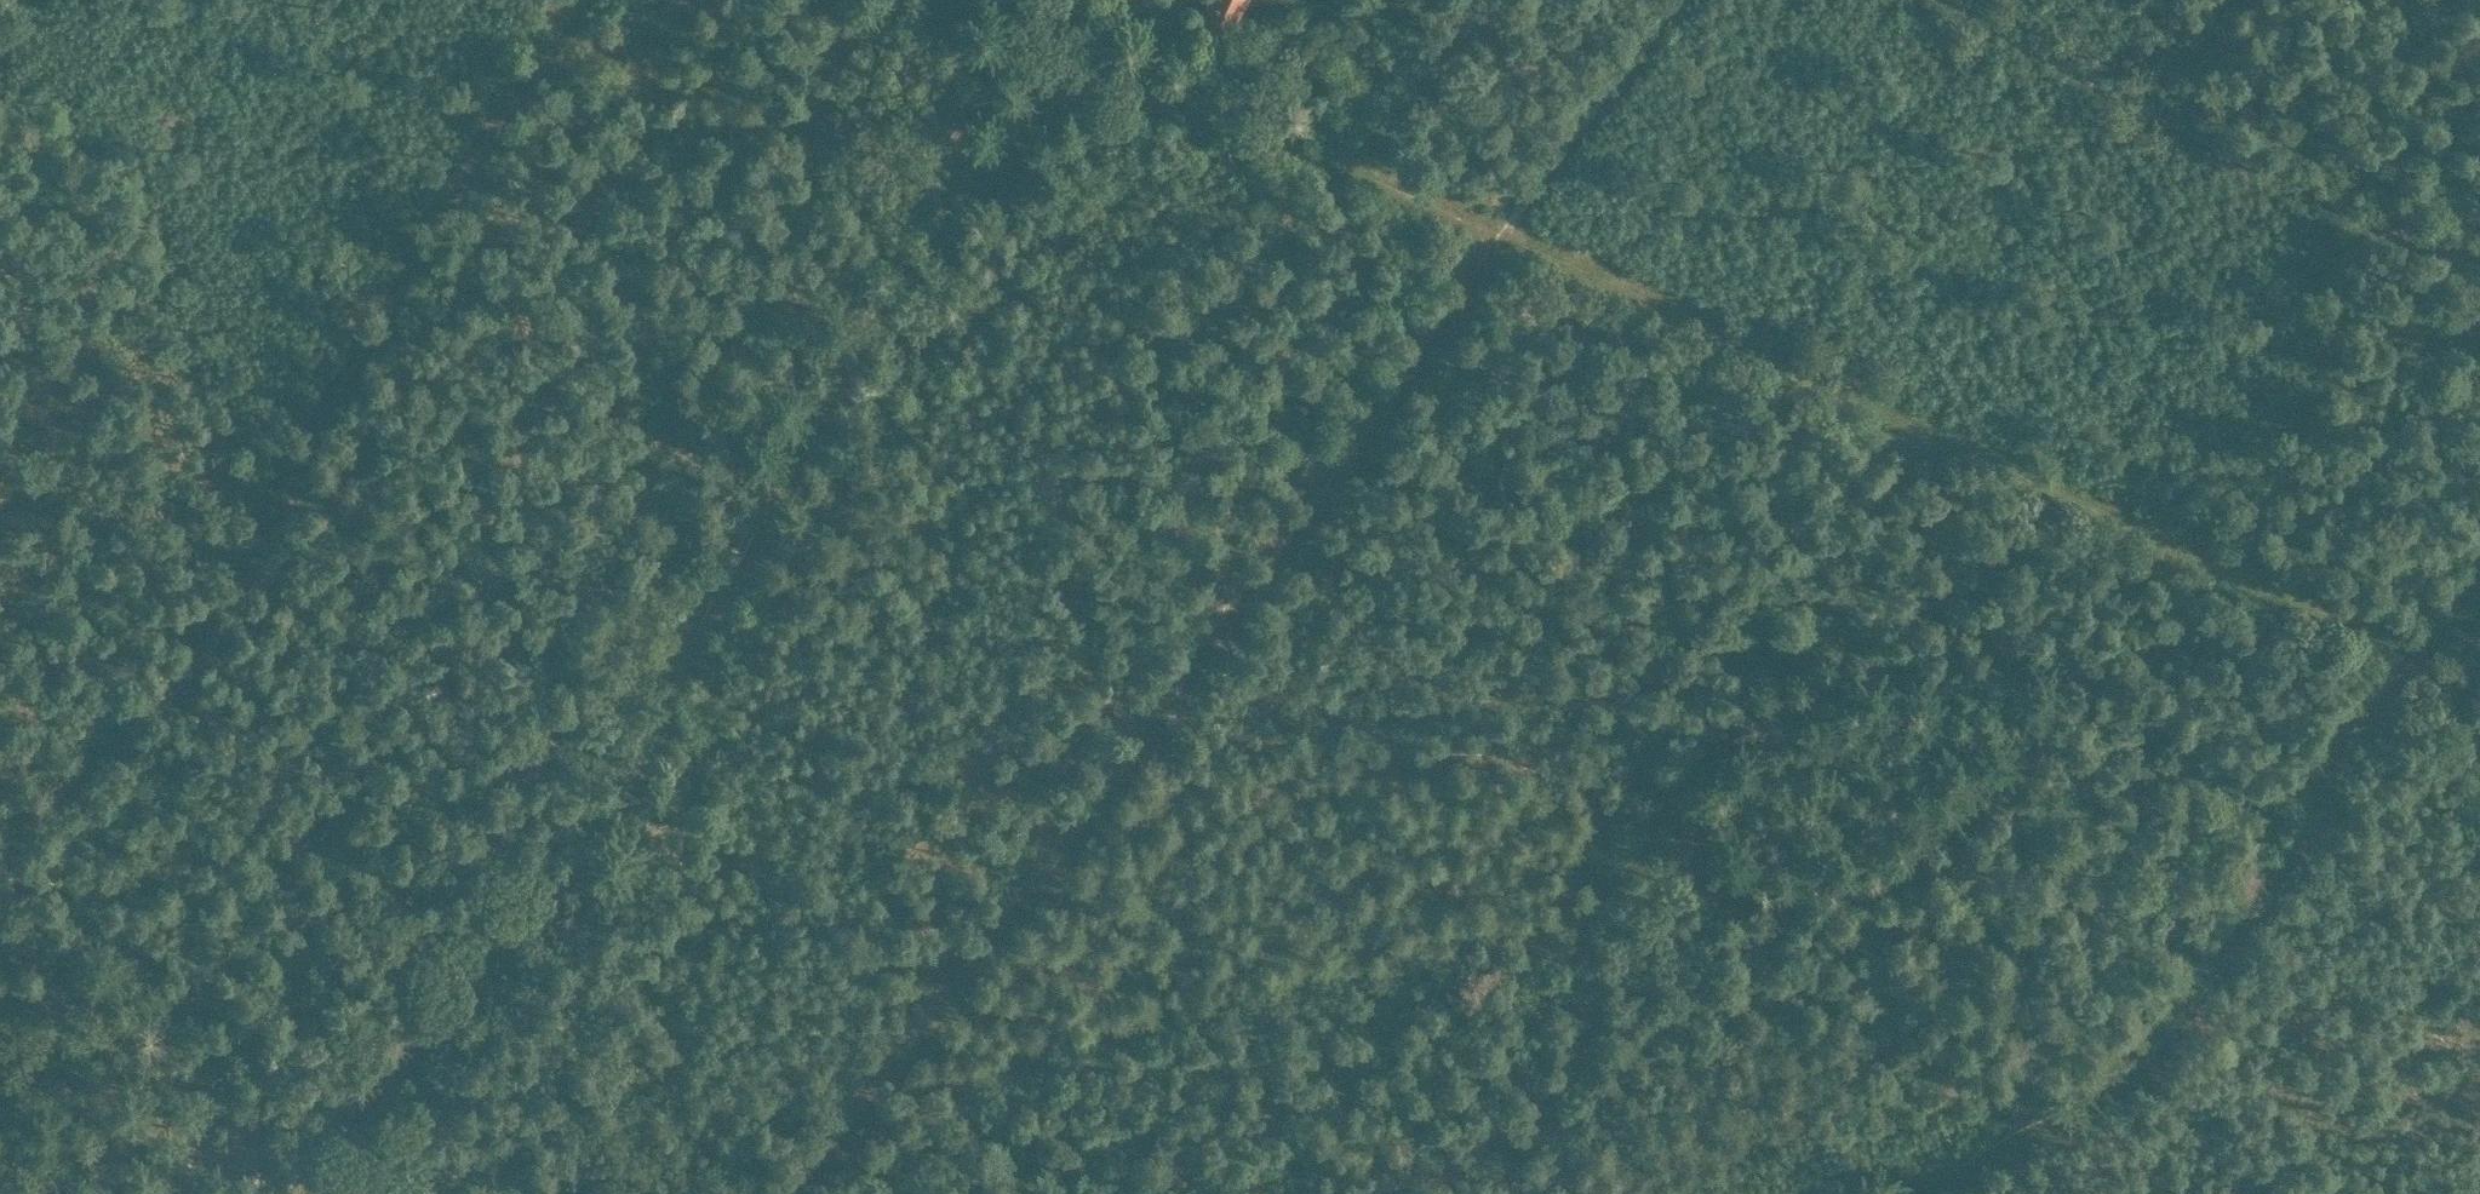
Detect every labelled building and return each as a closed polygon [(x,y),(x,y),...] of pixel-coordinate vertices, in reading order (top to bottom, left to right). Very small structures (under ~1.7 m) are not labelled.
[(1197,22),(1230,37),(1248,0),(1208,0),(1197,22)]
